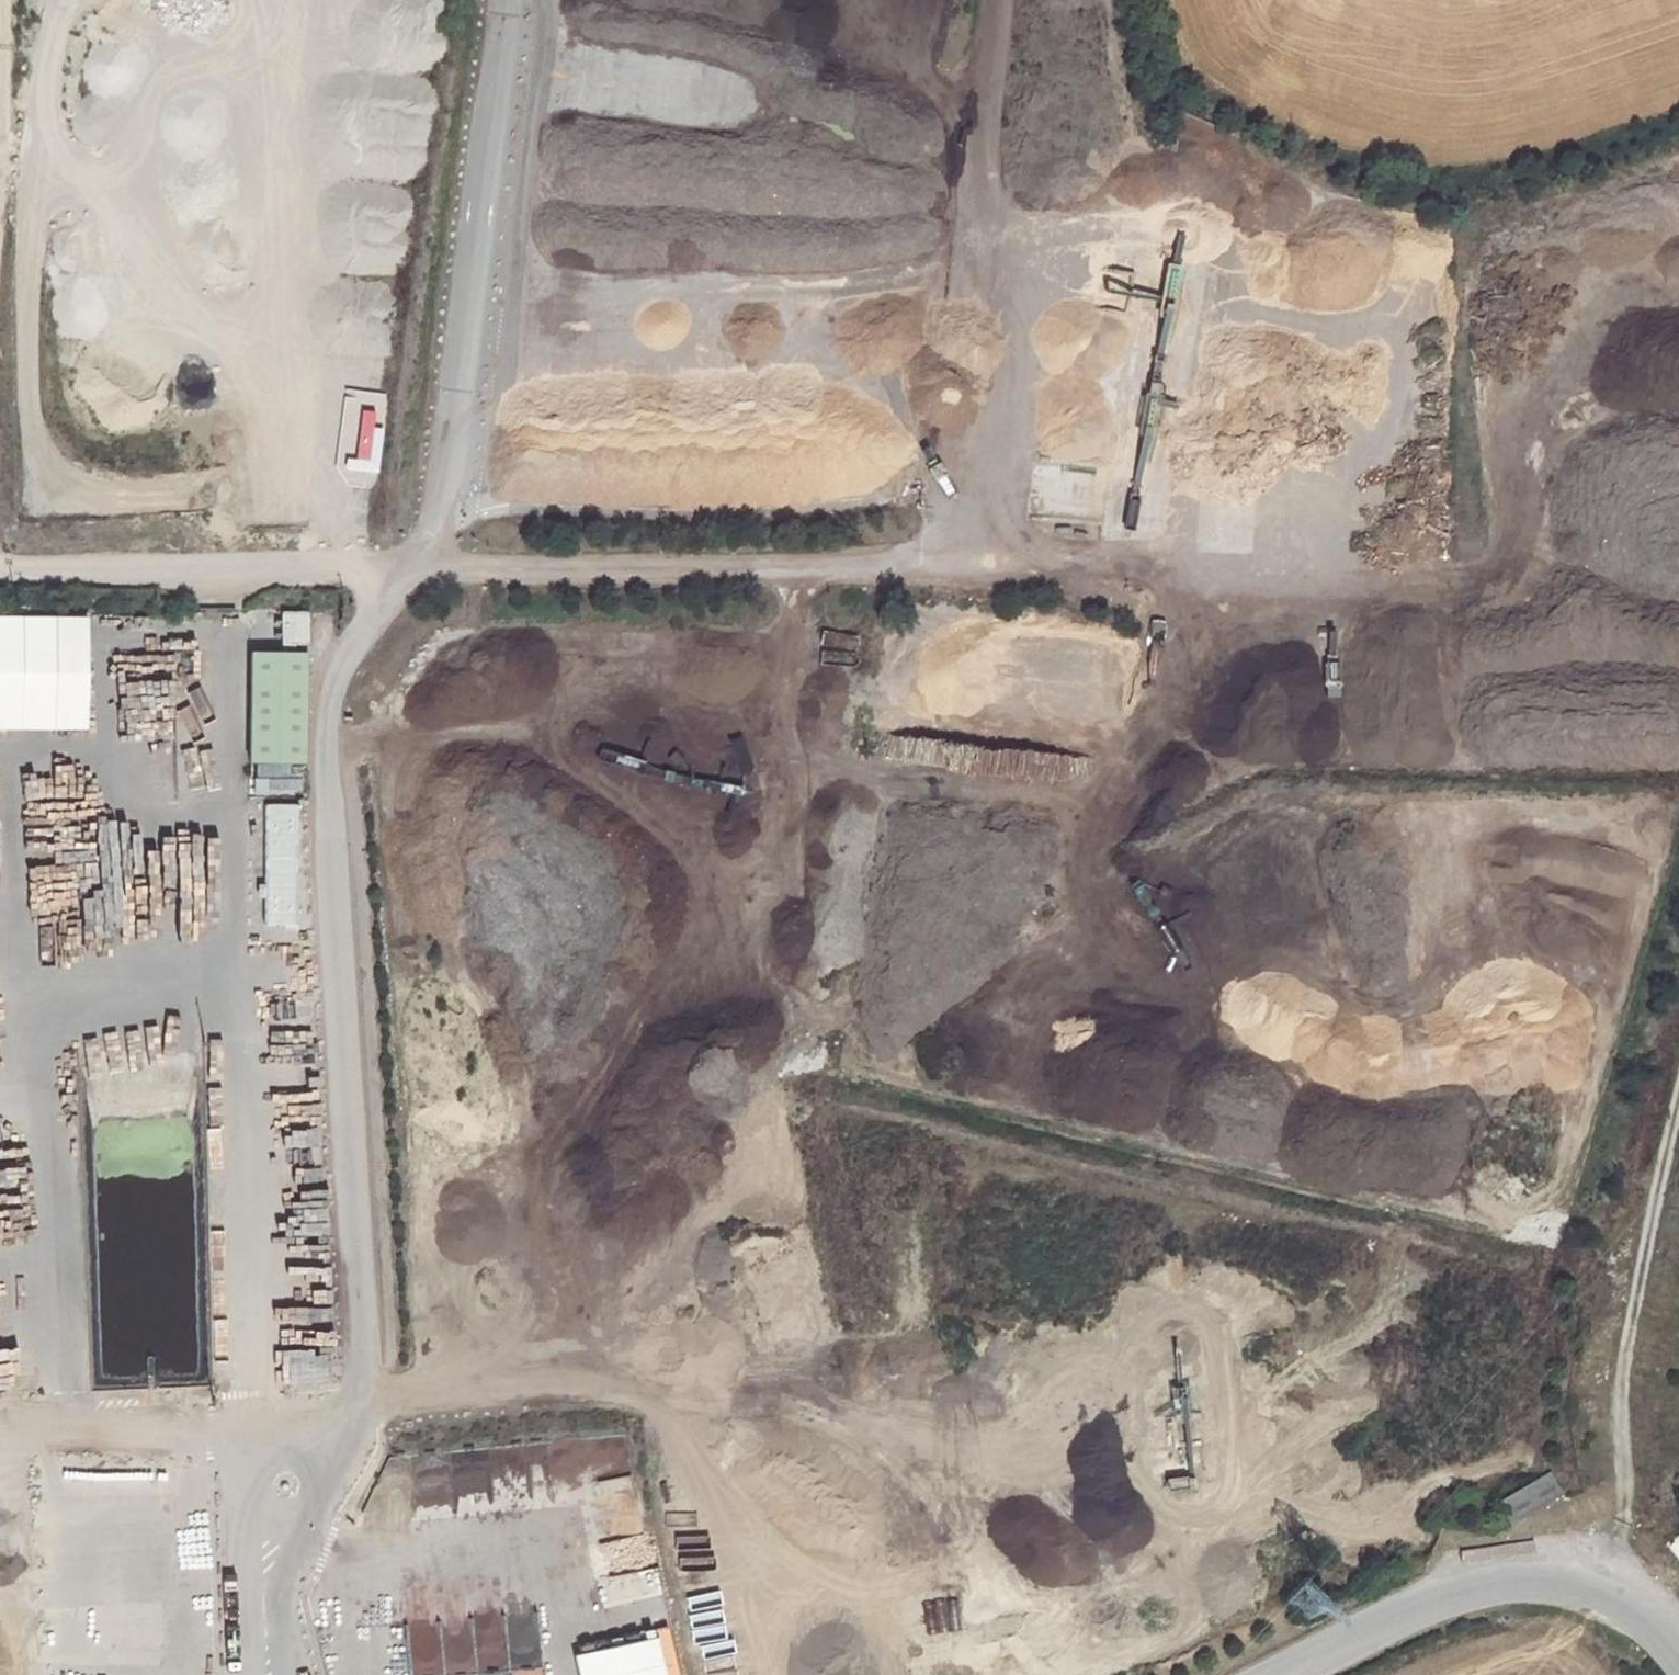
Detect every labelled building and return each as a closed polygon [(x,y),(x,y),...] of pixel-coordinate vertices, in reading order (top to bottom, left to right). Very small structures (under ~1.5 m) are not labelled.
[(340,456),(367,460),(375,409),(348,405),(340,456)] [(309,645),(307,610),(279,611),(281,647),(309,645)] [(86,618),(0,618),(0,730),(85,730),(86,618)] [(306,766),(307,655),(248,655),(247,765),(306,766)] [(262,927),(298,928),(298,803),(263,803),(262,927)] [(851,989),(844,1011),(873,1019),(879,997),(851,989)] [(1191,1369),(1132,1377),(1140,1436),(1200,1427),(1191,1369)] [(467,1453),(469,1501),(493,1500),(529,1498),(527,1450),(467,1453)] [(456,1468),(418,1467),(417,1510),(455,1511),(456,1468)] [(1549,1472),(1496,1501),(1508,1523),(1561,1494),(1549,1472)] [(601,1560),(588,1567),(612,1605),(630,1593),(618,1573),(629,1566),(610,1535),(592,1546),(601,1560)] [(657,1637),(573,1654),(577,1674),(665,1674),(657,1637)]
